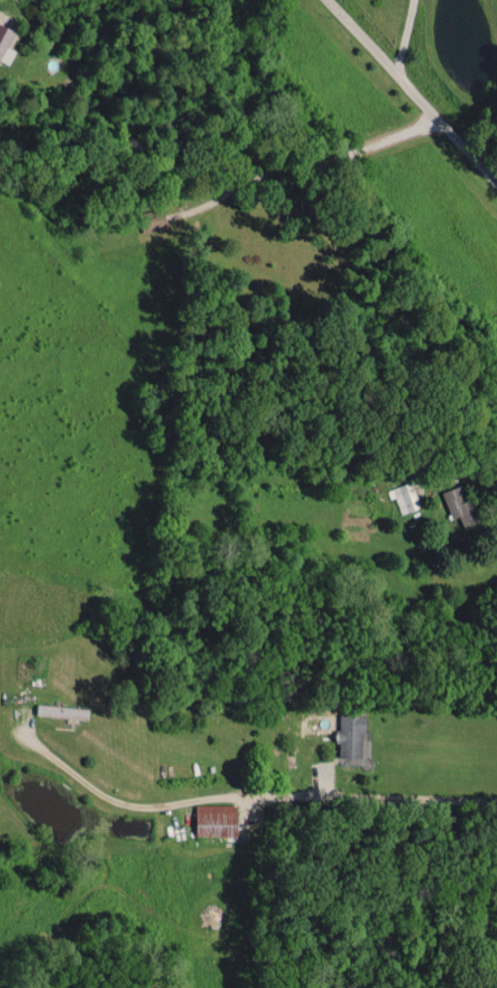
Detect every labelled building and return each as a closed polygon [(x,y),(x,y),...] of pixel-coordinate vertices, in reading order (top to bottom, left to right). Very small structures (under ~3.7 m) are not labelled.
[(0,59),(10,64),(16,50),(9,47),(16,31),(0,23),(0,60),(0,59)] [(388,490),(391,499),(396,497),(402,514),(421,507),(413,482),(388,490)] [(443,492),(453,518),(464,514),(460,505),(469,501),(463,485),(443,492)] [(90,708),(38,702),(37,713),(89,719),(90,708)] [(365,714),(339,714),(339,742),(341,742),(340,756),(364,756),(365,714)] [(198,835),(239,834),(238,803),(197,804),(198,835)]
